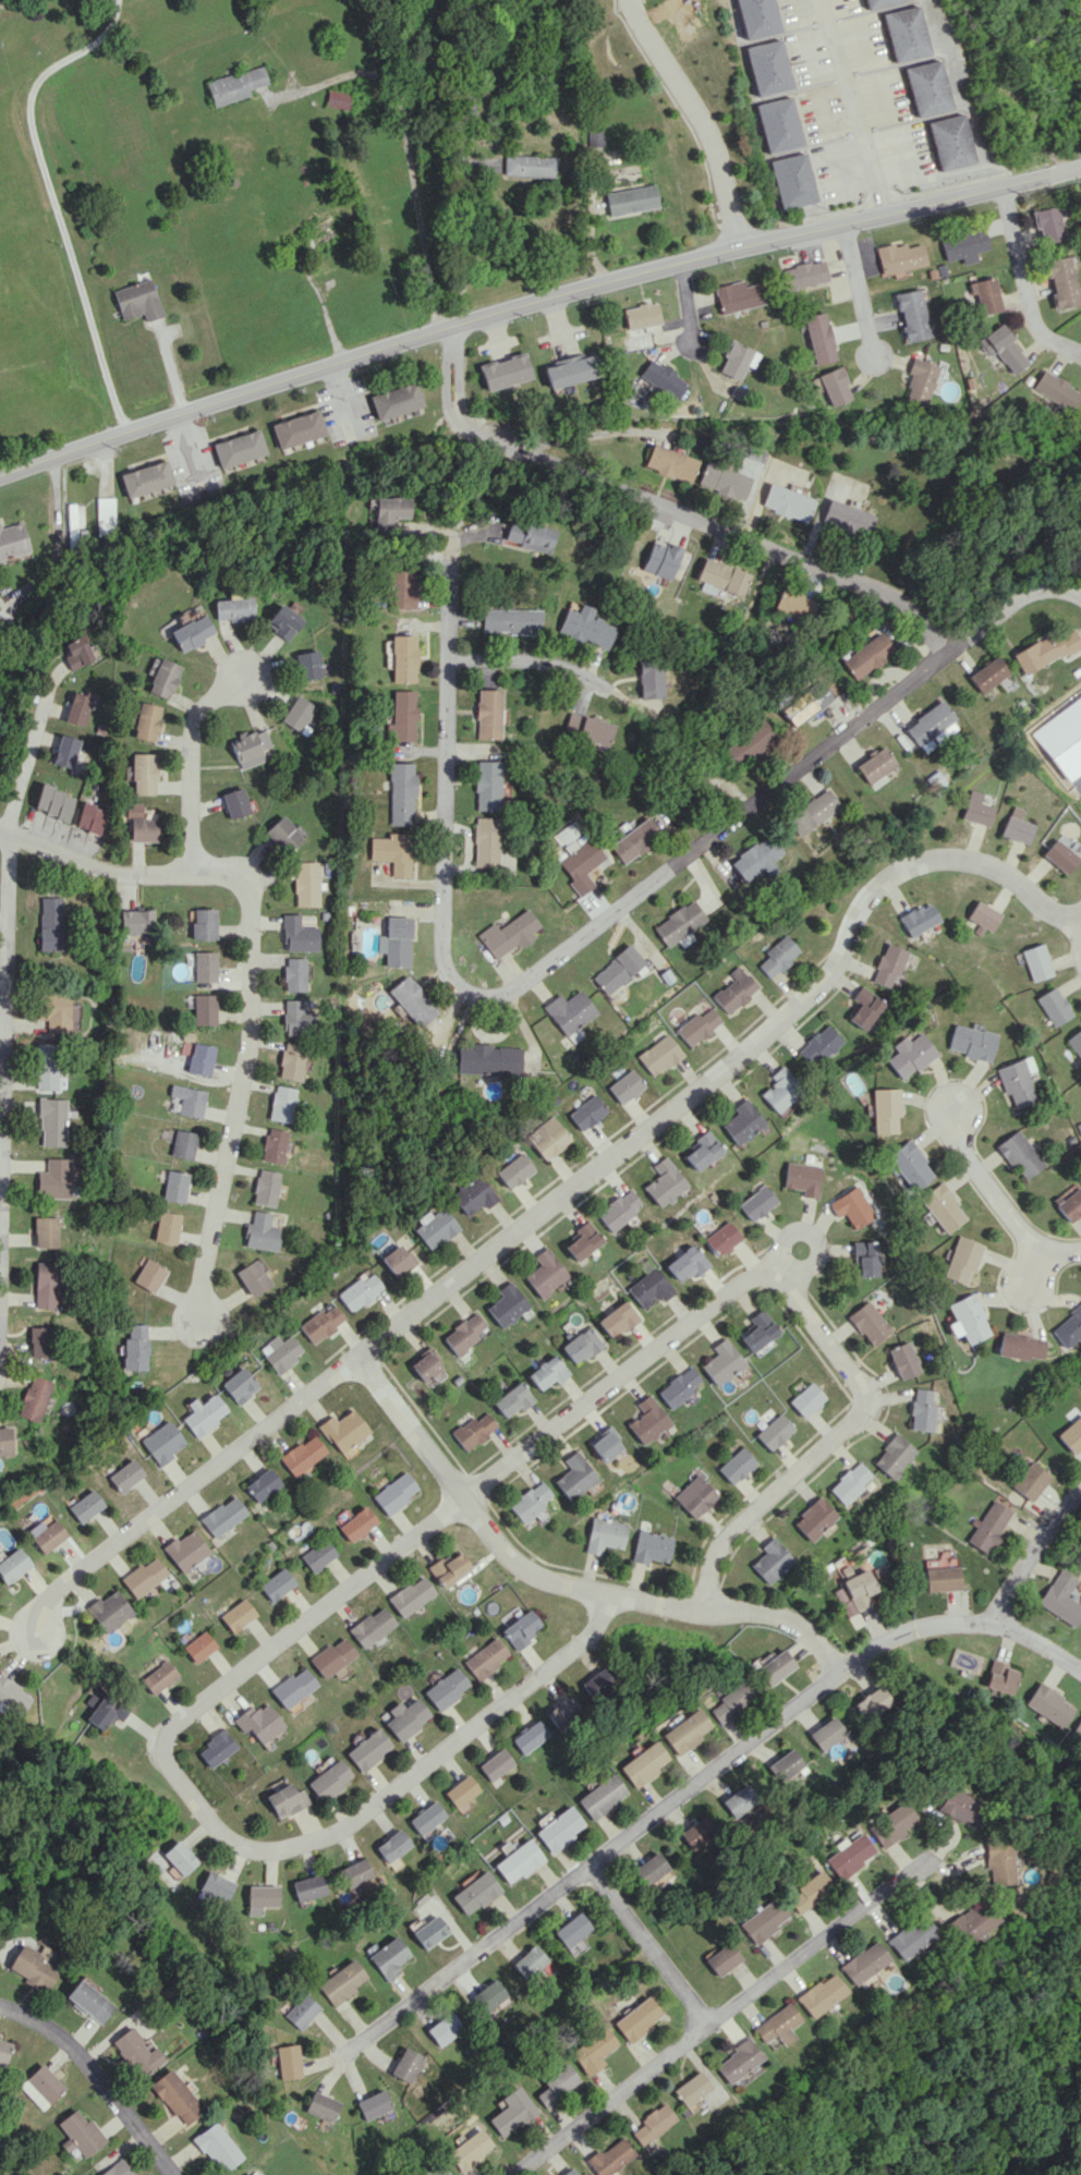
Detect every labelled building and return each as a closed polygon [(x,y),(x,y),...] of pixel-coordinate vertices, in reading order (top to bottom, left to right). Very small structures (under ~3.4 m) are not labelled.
[(743,38),(778,29),(771,0),(734,0),(743,38)] [(865,9),(899,0),(863,0),(865,9)] [(882,14),(894,62),(928,53),(916,5),(882,14)] [(744,49),(756,96),(790,87),(779,40),(744,49)] [(903,68),(915,116),(949,107),(938,60),(903,68)] [(249,96),(247,89),(267,84),(261,65),(205,81),(212,106),(249,96)] [(346,110),(350,94),(327,89),(323,105),(346,110)] [(754,105),(766,153),(801,144),(789,96),(754,105)] [(962,113),(926,122),(938,170),(973,161),(962,113)] [(587,146),(602,146),(602,128),(586,129),(587,146)] [(503,154),(502,173),(555,177),(556,157),(503,154)] [(768,162),(780,209),(814,201),(803,154),(768,162)] [(654,183),(604,193),(608,216),(658,206),(654,183)] [(1062,240),(1058,206),(1034,209),(1038,243),(1062,240)] [(961,257),(962,264),(976,261),(974,252),(988,249),(983,226),(939,237),(945,261),(961,257)] [(921,244),(904,247),(903,242),(875,248),(881,275),(926,264),(921,244)] [(1079,304),(1068,255),(1043,261),(1055,310),(1079,304)] [(827,282),(823,259),(778,269),(782,291),(827,282)] [(1002,309),(994,276),(967,283),(970,294),(975,293),(980,315),(1002,309)] [(141,313),(144,321),(162,316),(150,278),(111,290),(120,319),(141,313)] [(764,303),(759,282),(743,286),(742,280),(712,287),(719,314),(764,303)] [(894,292),(896,310),(900,309),(904,341),(927,338),(922,289),(894,292)] [(628,337),(643,334),(642,327),(660,324),(656,301),(622,308),(628,337)] [(803,316),(813,364),(835,360),(825,311),(803,316)] [(977,339),(988,357),(996,351),(1011,374),(1027,365),(1002,323),(977,339)] [(751,368),(759,353),(731,340),(716,371),(737,381),(745,365),(751,368)] [(598,377),(592,352),(542,364),(548,389),(598,377)] [(531,379),(525,353),(478,365),(485,390),(531,379)] [(939,367),(912,357),(906,373),(911,375),(903,398),(924,405),(939,367)] [(674,400),(687,382),(661,364),(660,366),(649,359),(638,375),(674,400)] [(829,407),(852,398),(839,366),(817,375),(829,407)] [(1071,410),(1080,392),(1080,391),(1042,370),(1031,388),(1071,410)] [(414,381),(368,396),(376,420),(422,405),(414,381)] [(316,410),(271,424),(279,449),(325,434),(316,410)] [(258,428),(211,443),(219,469),(266,453),(258,428)] [(696,457),(649,445),(643,469),(690,482),(696,457)] [(119,474),(126,498),(172,484),(165,460),(119,474)] [(742,500),(749,476),(703,462),(695,485),(742,500)] [(814,499),(768,482),(759,506),(804,523),(814,499)] [(96,498),(97,530),(113,529),(112,497),(96,498)] [(407,497),(373,498),(374,536),(392,535),(391,519),(408,518),(407,497)] [(820,522),(864,538),(873,515),(829,499),(820,522)] [(66,504),(66,546),(75,545),(75,527),(82,527),(82,504),(66,504)] [(20,520),(0,526),(0,559),(29,551),(20,520)] [(553,529),(506,520),(502,542),(548,551),(553,529)] [(651,539),(640,569),(667,580),(679,550),(651,539)] [(749,574),(702,557),(694,580),(741,597),(749,574)] [(392,567),(391,608),(413,608),(413,568),(392,567)] [(817,603),(781,586),(772,605),(808,622),(817,603)] [(253,620),(252,598),(213,599),(214,621),(253,620)] [(286,641),(302,620),(279,603),(263,623),(286,641)] [(605,649),(613,625),(590,617),(593,608),(579,604),(576,612),(564,608),(556,633),(605,649)] [(481,609),(481,632),(539,633),(540,610),(481,609)] [(179,651),(214,635),(204,614),(169,630),(179,651)] [(1012,654),(1021,674),(1080,646),(1071,626),(1012,654)] [(854,680),(893,652),(879,631),(840,660),(854,680)] [(68,670),(90,660),(78,634),(56,645),(68,670)] [(391,682),(415,682),(415,635),(391,635),(391,682)] [(321,677),(316,650),(295,653),(299,681),(321,677)] [(1008,674),(996,655),(967,674),(979,693),(1008,674)] [(147,693),(170,699),(180,665),(157,658),(147,693)] [(636,661),(637,699),(660,698),(659,660),(636,661)] [(791,728),(832,699),(818,680),(777,708),(791,728)] [(94,693),(70,689),(64,722),(88,726),(94,693)] [(500,689),(475,689),(476,739),(500,739),(500,689)] [(414,740),(415,691),(392,690),(391,723),(386,723),(385,740),(414,740)] [(310,726),(305,723),(315,707),(295,695),(280,721),(305,736),(310,726)] [(957,730),(951,721),(955,719),(943,700),(904,725),(922,753),(957,730)] [(154,742),(162,707),(139,702),(131,737),(154,742)] [(605,746),(612,724),(569,712),(563,734),(605,746)] [(735,766),(774,739),(760,717),(720,744),(735,766)] [(239,770),(274,756),(263,726),(228,740),(239,770)] [(72,769),(80,739),(59,734),(51,763),(72,769)] [(856,764),(870,785),(897,767),(883,746),(856,764)] [(155,794),(156,753),(132,753),(132,794),(155,794)] [(500,761),(475,760),(474,808),(499,809),(500,761)] [(390,824),(414,824),(413,763),(389,763),(390,824)] [(924,778),(932,791),(945,783),(937,770),(924,778)] [(33,811),(67,820),(74,795),(39,786),(33,811)] [(222,792),(227,818),(249,814),(243,787),(222,792)] [(842,808),(828,787),(785,817),(798,837),(842,808)] [(992,806),(979,802),(982,793),(969,789),(961,819),(987,826),(992,806)] [(124,803),(124,816),(141,815),(141,802),(124,803)] [(76,829),(102,833),(106,807),(80,803),(76,829)] [(1025,844),(1033,824),(1019,819),(1022,809),(1011,805),(1000,835),(1025,844)] [(302,838),(283,815),(263,831),(283,855),(302,838)] [(660,836),(646,816),(608,845),(623,864),(660,836)] [(473,866),(498,867),(499,818),(475,817),(473,866)] [(130,842),(158,841),(157,818),(129,818),(130,842)] [(594,885),(584,872),(602,859),(573,819),(552,835),(566,855),(557,862),(570,880),(567,882),(578,897),(594,885)] [(370,837),(370,860),(392,861),(392,877),(410,878),(412,833),(388,832),(387,838),(370,837)] [(744,882),(763,869),(768,876),(778,869),(772,860),(783,853),(769,833),(730,861),(744,882)] [(1077,859),(1055,839),(1041,853),(1063,874),(1077,859)] [(319,906),(319,862),(295,862),(295,906),(319,906)] [(39,951),(64,950),(63,894),(38,895),(39,951)] [(982,926),(991,932),(1002,914),(978,900),(967,918),(982,926)] [(652,923),(664,945),(707,923),(695,901),(652,923)] [(899,917),(910,937),(941,921),(930,901),(899,917)] [(215,939),(215,908),(191,908),(191,939),(215,939)] [(498,928),(494,922),(477,934),(494,960),(518,944),(520,947),(535,937),(531,932),(540,926),(527,908),(498,928)] [(119,910),(119,934),(153,933),(152,910),(119,910)] [(317,950),(317,927),(300,927),(299,913),(283,914),(283,951),(317,950)] [(411,917),(386,917),(386,935),(377,935),(376,953),(385,953),(385,967),(410,967),(411,917)] [(768,978),(800,953),(785,934),(763,952),(767,956),(757,964),(768,978)] [(871,981),(892,988),(907,950),(886,942),(871,981)] [(1032,982),(1052,975),(1042,943),(1021,950),(1032,982)] [(591,977),(607,996),(644,962),(628,944),(591,977)] [(215,951),(193,951),(194,982),(216,982),(215,951)] [(284,991),(306,990),(304,957),(283,958),(284,991)] [(728,973),(733,978),(711,996),(726,1014),(758,989),(738,964),(728,973)] [(418,1028),(437,1013),(408,974),(388,989),(418,1028)] [(851,999),(858,1003),(848,1019),(865,1031),(884,1001),(860,985),(851,999)] [(1052,1027),(1072,1017),(1057,986),(1037,996),(1052,1027)] [(577,1028),(597,1013),(579,989),(564,1000),(559,993),(542,1006),(571,1043),(582,1034),(577,1028)] [(69,1034),(70,993),(39,992),(38,1019),(47,1019),(47,1034),(69,1034)] [(193,1024),(215,1024),(215,994),(193,994),(193,1024)] [(282,1034),(308,1035),(309,1000),(283,999),(282,1034)] [(721,1021),(708,1005),(676,1031),(690,1048),(721,1021)] [(841,1041),(826,1023),(795,1051),(810,1068),(841,1041)] [(989,1061),(996,1034),(953,1023),(946,1050),(989,1061)] [(1066,1038),(1080,1062),(1080,1029),(1066,1038)] [(887,1059),(901,1078),(914,1067),(918,1070),(938,1054),(921,1031),(910,1041),(906,1034),(892,1044),(897,1050),(887,1059)] [(682,1055),(667,1033),(636,1055),(651,1077),(682,1055)] [(208,1076),(214,1047),(192,1042),(190,1053),(183,1052),(182,1053),(189,1054),(185,1071),(208,1076)] [(302,1082),(307,1046),(283,1042),(277,1078),(302,1082)] [(56,1089),(57,1043),(36,1043),(35,1089),(56,1089)] [(457,1073),(521,1074),(522,1046),(457,1045),(457,1073)] [(996,1067),(1012,1110),(1036,1101),(1026,1073),(1034,1070),(1029,1055),(996,1067)] [(775,1114),(802,1089),(780,1065),(768,1076),(773,1081),(758,1095),(775,1114)] [(644,1086),(629,1068),(606,1087),(620,1105),(644,1086)] [(176,1113),(200,1118),(205,1091),(170,1084),(168,1096),(179,1098),(176,1113)] [(295,1088),(272,1085),(267,1119),(289,1123),(295,1088)] [(873,1089),(875,1133),(898,1132),(898,1115),(901,1115),(900,1088),(873,1089)] [(579,1132),(607,1112),(594,1094),(566,1113),(579,1132)] [(731,1107),(735,1115),(720,1123),(733,1144),(763,1126),(746,1097),(731,1107)] [(64,1146),(65,1099),(39,1098),(38,1145),(64,1146)] [(541,1160),(570,1143),(555,1116),(525,1133),(541,1160)] [(285,1130),(264,1127),(259,1160),(281,1163),(285,1130)] [(697,1145),(682,1155),(693,1171),(722,1151),(706,1129),(692,1139),(697,1145)] [(1023,1181),(1044,1165),(1017,1129),(996,1145),(1023,1181)] [(192,1159),(194,1132),(173,1130),(170,1157),(192,1159)] [(935,1175),(908,1139),(887,1154),(913,1191),(935,1175)] [(507,1189),(534,1171),(522,1153),(495,1170),(507,1189)] [(651,1166),(658,1175),(642,1187),(657,1207),(686,1186),(664,1156),(651,1166)] [(37,1171),(36,1197),(73,1198),(73,1186),(69,1185),(69,1158),(45,1158),(45,1171),(37,1171)] [(802,1190),(801,1196),(816,1199),(821,1167),(786,1161),(782,1187),(802,1190)] [(182,1203),(189,1174),(167,1169),(160,1198),(182,1203)] [(251,1203),(273,1206),(277,1172),(255,1169),(251,1203)] [(484,1204),(486,1207),(497,1200),(481,1174),(450,1192),(464,1215),(484,1204)] [(918,1199),(945,1234),(966,1217),(939,1182),(918,1199)] [(1077,1183),(1052,1197),(1066,1222),(1080,1214),(1080,1190),(1077,1183)] [(747,1221),(776,1203),(764,1185),(735,1203),(747,1221)] [(836,1217),(843,1213),(853,1230),(875,1216),(856,1186),(827,1203),(836,1217)] [(642,1205),(629,1188),(596,1214),(610,1231),(642,1205)] [(429,1251),(460,1229),(444,1206),(431,1215),(430,1213),(411,1226),(429,1251)] [(180,1215),(159,1210),(152,1240),(174,1244),(180,1215)] [(269,1213),(251,1210),(249,1223),(246,1223),(242,1246),(273,1251),(277,1228),(267,1226),(269,1213)] [(34,1217),(34,1248),(57,1248),(56,1217),(34,1217)] [(563,1246),(574,1261),(603,1242),(587,1220),(575,1228),(580,1234),(563,1246)] [(739,1237),(725,1220),(702,1239),(716,1256),(739,1237)] [(957,1235),(940,1276),(962,1284),(969,1268),(972,1271),(982,1244),(957,1235)] [(854,1276),(876,1276),(876,1241),(853,1241),(854,1276)] [(414,1262),(400,1242),(379,1258),(393,1277),(414,1262)] [(677,1284),(706,1264),(692,1244),(663,1264),(677,1284)] [(539,1298),(568,1277),(546,1246),(533,1256),(539,1265),(524,1276),(539,1298)] [(165,1267),(143,1259),(134,1284),(155,1292),(165,1267)] [(248,1297),(268,1287),(255,1260),(234,1270),(248,1297)] [(57,1263),(35,1262),(33,1307),(56,1308),(57,1263)] [(641,1308),(655,1296),(660,1302),(674,1291),(653,1266),(626,1289),(641,1308)] [(382,1290),(371,1271),(336,1293),(347,1311),(382,1290)] [(484,1307),(499,1328),(529,1307),(510,1280),(496,1290),(500,1296),(484,1307)] [(945,1304),(952,1320),(945,1324),(951,1337),(959,1333),(964,1345),(987,1333),(980,1319),(983,1316),(970,1292),(945,1304)] [(638,1318),(624,1300),(596,1320),(610,1339),(638,1318)] [(889,1332),(870,1300),(847,1314),(866,1346),(889,1332)] [(1080,1333),(1080,1302),(1047,1330),(1062,1348),(1080,1333)] [(320,1310),(297,1324),(309,1343),(344,1321),(334,1305),(322,1312),(320,1310)] [(744,1318),(749,1325),(735,1334),(747,1352),(775,1333),(759,1308),(744,1318)] [(441,1336),(455,1356),(478,1339),(474,1333),(484,1326),(474,1312),(441,1336)] [(124,1324),(124,1370),(146,1370),(147,1324),(124,1324)] [(53,1357),(54,1328),(29,1326),(28,1356),(53,1357)] [(575,1365),(602,1345),(588,1326),(560,1347),(575,1365)] [(995,1354),(1025,1361),(1026,1356),(1040,1359),(1043,1340),(999,1331),(995,1354)] [(289,1335),(280,1341),(275,1335),(257,1349),(276,1374),(303,1353),(289,1335)] [(708,1347),(713,1354),(697,1365),(713,1386),(742,1365),(721,1337),(708,1347)] [(919,1371),(906,1341),(886,1350),(899,1380),(919,1371)] [(408,1362),(421,1382),(442,1368),(429,1348),(408,1362)] [(568,1374),(555,1354),(526,1372),(537,1390),(553,1380),(555,1383),(568,1374)] [(219,1384),(237,1405),(258,1387),(240,1366),(219,1384)] [(655,1391),(668,1409),(691,1392),(687,1387),(698,1379),(688,1366),(655,1391)] [(50,1381),(29,1374),(16,1415),(37,1422),(50,1381)] [(534,1400),(519,1381),(491,1402),(503,1418),(518,1406),(522,1410),(534,1400)] [(786,1402),(802,1419),(824,1398),(808,1381),(786,1402)] [(908,1429),(931,1431),(934,1404),(929,1403),(931,1390),(912,1388),(908,1429)] [(228,1413),(214,1393),(198,1404),(194,1398),(186,1403),(191,1411),(181,1418),(194,1436),(228,1413)] [(634,1403),(640,1413),(625,1424),(640,1445),(669,1425),(647,1394),(634,1403)] [(316,1425),(339,1454),(368,1432),(350,1408),(335,1420),(330,1414),(316,1425)] [(497,1427),(486,1412),(475,1420),(472,1415),(450,1432),(463,1451),(497,1427)] [(792,1429),(777,1413),(753,1434),(768,1451),(792,1429)] [(1072,1454),(1080,1447),(1080,1414),(1080,1413),(1055,1435),(1072,1454)] [(158,1465),(185,1443),(166,1419),(139,1440),(158,1465)] [(622,1447),(607,1426),(586,1442),(602,1462),(622,1447)] [(10,1427),(0,1427),(0,1456),(11,1455),(10,1427)] [(325,1452),(311,1433),(278,1458),(293,1477),(325,1452)] [(889,1479),(915,1452),(896,1433),(869,1461),(889,1479)] [(730,1485),(755,1463),(739,1446),(715,1469),(730,1485)] [(561,1460),(567,1469),(552,1481),(567,1501),(596,1479),(574,1450),(561,1460)] [(143,1477),(133,1459),(107,1474),(118,1492),(143,1477)] [(842,1505),(862,1487),(860,1484),(870,1475),(856,1460),(826,1488),(842,1505)] [(1029,1502),(1050,1476),(1030,1460),(1009,1485),(1029,1502)] [(281,1483),(267,1467),(244,1487),(257,1502),(281,1483)] [(406,1502),(403,1496),(415,1489),(405,1472),(370,1493),(384,1516),(406,1502)] [(717,1496),(696,1473),(671,1496),(692,1519),(717,1496)] [(507,1506),(520,1523),(552,1497),(539,1480),(507,1506)] [(67,1507),(80,1524),(104,1505),(91,1488),(67,1507)] [(247,1513),(233,1494),(200,1519),(214,1538),(247,1513)] [(808,1541),(836,1516),(818,1496),(790,1522),(808,1541)] [(965,1541),(986,1554),(1012,1512),(992,1499),(965,1541)] [(375,1521),(363,1506),(336,1527),(348,1542),(375,1521)] [(625,1523),(589,1517),(584,1552),(600,1555),(601,1546),(621,1549),(625,1523)] [(43,1554),(67,1536),(55,1519),(30,1537),(43,1554)] [(162,1547),(183,1573),(210,1552),(192,1529),(179,1540),(176,1536),(162,1547)] [(671,1536),(636,1529),(630,1561),(645,1564),(646,1559),(666,1563),(671,1536)] [(763,1553),(748,1564),(763,1584),(792,1563),(772,1536),(758,1546),(763,1553)] [(298,1554),(309,1572),(335,1557),(324,1539),(298,1554)] [(17,1546),(0,1560),(0,1577),(6,1584),(31,1564),(17,1546)] [(440,1588),(469,1568),(458,1551),(440,1563),(437,1559),(425,1566),(440,1588)] [(136,1599),(168,1573),(153,1555),(121,1581),(136,1599)] [(885,1582),(884,1562),(873,1562),(873,1582),(885,1582)] [(924,1591),(959,1590),(958,1566),(924,1567),(924,1591)] [(295,1583),(282,1567),(257,1585),(270,1602),(295,1583)] [(1065,1596),(1076,1579),(1059,1568),(1036,1604),(1073,1627),(1080,1615),(1080,1606),(1065,1596)] [(852,1608),(877,1597),(865,1569),(839,1580),(852,1608)] [(398,1617),(433,1595),(421,1575),(385,1596),(398,1617)] [(85,1607),(105,1634),(133,1613),(115,1589),(100,1600),(98,1597),(85,1607)] [(256,1614),(243,1597),(218,1616),(231,1633),(256,1614)] [(394,1624),(379,1605),(347,1630),(361,1649),(394,1624)] [(541,1627),(526,1609),(498,1631),(513,1649),(541,1627)] [(194,1663),(216,1646),(203,1630),(181,1647),(194,1663)] [(355,1654),(340,1635),(307,1660),(322,1679),(355,1654)] [(461,1662),(476,1680),(508,1654),(493,1636),(461,1662)] [(754,1669),(768,1686),(794,1666),(781,1648),(754,1669)] [(139,1679),(152,1695),(178,1675),(165,1659),(139,1679)] [(982,1686),(1009,1694),(1017,1668),(991,1660),(982,1686)] [(315,1684),(300,1665),(268,1691),(283,1710),(315,1684)] [(421,1691),(436,1710),(469,1686),(454,1667),(421,1691)] [(579,1680),(587,1698),(612,1686),(604,1669),(579,1680)] [(21,1713),(31,1694),(0,1677),(0,1702),(21,1713)] [(718,1724),(753,1698),(739,1679),(715,1698),(718,1702),(707,1710),(718,1724)] [(1022,1704),(1059,1729),(1074,1707),(1037,1682),(1022,1704)] [(852,1704),(865,1722),(890,1702),(877,1685),(852,1704)] [(119,1721),(128,1709),(104,1691),(84,1719),(102,1731),(113,1716),(119,1721)] [(544,1712),(558,1731),(582,1713),(568,1694),(544,1712)] [(386,1710),(390,1716),(382,1722),(397,1741),(430,1716),(415,1697),(402,1707),(398,1701),(386,1710)] [(258,1744),(282,1725),(264,1703),(255,1710),(250,1703),(230,1720),(241,1733),(246,1729),(258,1744)] [(711,1727),(695,1707),(660,1734),(676,1755),(711,1727)] [(1080,1714),(1068,1733),(1080,1742),(1080,1714)] [(820,1751),(844,1734),(831,1716),(807,1734),(820,1751)] [(510,1740),(522,1755),(549,1734),(536,1719),(510,1740)] [(391,1748),(376,1728),(343,1752),(357,1772),(391,1748)] [(193,1749),(205,1767),(234,1748),(222,1729),(193,1749)] [(632,1788),(658,1773),(654,1767),(667,1760),(656,1742),(618,1763),(632,1788)] [(513,1766),(503,1748),(476,1763),(487,1781),(513,1766)] [(779,1783),(803,1764),(790,1748),(766,1766),(779,1783)] [(304,1783),(318,1802),(351,1777),(337,1758),(304,1783)] [(627,1792),(610,1772),(576,1800),(592,1820),(627,1792)] [(441,1790),(452,1808),(478,1792),(467,1774),(441,1790)] [(306,1802),(298,1788),(292,1792),(286,1782),(262,1796),(276,1820),(306,1802)] [(732,1818),(757,1802),(746,1783),(721,1799),(732,1818)] [(984,1804),(947,1787),(936,1809),(972,1827),(984,1804)] [(405,1820),(417,1836),(444,1816),(432,1800),(405,1820)] [(865,1824),(878,1846),(915,1824),(902,1802),(865,1824)] [(585,1829),(571,1806),(534,1829),(547,1851),(585,1829)] [(694,1851),(716,1832),(702,1815),(679,1834),(694,1851)] [(409,1844),(396,1828),(372,1847),(385,1863),(409,1844)] [(874,1853),(860,1832),(845,1842),(842,1838),(833,1845),(836,1850),(824,1859),(838,1879),(874,1853)] [(506,1885),(543,1860),(529,1839),(492,1864),(506,1885)] [(160,1854),(181,1876),(196,1862),(175,1840),(160,1854)] [(982,1840),(983,1885),(1010,1884),(1009,1840),(982,1840)] [(632,1870),(646,1886),(669,1867),(656,1851),(632,1870)] [(371,1875),(359,1856),(336,1872),(347,1890),(371,1875)] [(500,1890),(485,1869),(449,1896),(464,1917),(500,1890)] [(198,1890),(226,1901),(234,1882),(206,1870),(198,1890)] [(798,1913),(833,1886),(820,1871),(785,1897),(798,1913)] [(325,1895),(320,1874),(291,1880),(295,1901),(325,1895)] [(278,1886),(247,1885),(247,1915),(261,1915),(261,1906),(277,1906),(278,1886)] [(738,1923),(752,1944),(788,1919),(774,1898),(738,1923)] [(946,1923),(965,1946),(995,1920),(977,1898),(946,1923)] [(565,1948),(592,1928),(579,1911),(552,1931),(565,1948)] [(421,1949),(447,1934),(436,1915),(410,1930),(421,1949)] [(885,1938),(898,1960),(936,1937),(922,1915),(885,1938)] [(399,1971),(395,1966),(409,1955),(393,1935),(366,1957),(385,1981),(399,1971)] [(587,1945),(580,1937),(566,1949),(573,1957),(587,1945)] [(852,1986),(888,1960),(874,1940),(838,1966),(852,1986)] [(704,1957),(715,1976),(741,1961),(729,1942),(704,1957)] [(6,1969),(46,1991),(60,1967),(20,1945),(6,1969)] [(548,1962),(535,1945),(511,1962),(525,1980),(548,1962)] [(331,2006),(366,1978),(351,1958),(315,1986),(331,2006)] [(846,1994),(833,1972),(795,1996),(809,2017),(846,1994)] [(100,2024),(114,2006),(77,1978),(64,1996),(100,2024)] [(508,1996),(495,1978),(471,1995),(484,2014),(508,1996)] [(298,2030),(318,2007),(301,1993),(282,2015),(298,2030)] [(629,2043),(663,2015),(647,1995),(613,2023),(629,2043)] [(751,2027),(762,2043),(774,2035),(782,2046),(794,2038),(787,2029),(800,2020),(788,2003),(751,2027)] [(438,2046),(463,2028),(450,2011),(425,2029),(438,2046)] [(110,2040),(136,2079),(164,2061),(154,2046),(147,2051),(131,2026),(110,2040)] [(586,2076),(604,2063),(600,2057),(617,2044),(604,2026),(569,2052),(586,2076)] [(728,2084),(762,2058),(746,2038),(713,2065),(728,2084)] [(5,2066),(12,2043),(0,2039),(0,2064),(5,2066)] [(275,2046),(278,2079),(299,2077),(296,2044),(275,2046)] [(423,2056),(403,2046),(389,2073),(409,2083),(423,2056)] [(65,2089),(42,2063),(18,2085),(42,2111),(65,2089)] [(580,2084),(568,2063),(541,2079),(546,2088),(535,2094),(542,2106),(580,2084)] [(182,2126),(204,2109),(185,2084),(183,2086),(169,2068),(149,2083),(182,2126)] [(683,2107),(711,2089),(699,2071),(672,2089),(683,2107)] [(495,2102),(500,2109),(486,2120),(501,2138),(536,2110),(516,2085),(495,2102)] [(363,2121),(391,2109),(383,2089),(354,2100),(363,2121)] [(339,2100),(310,2091),(303,2113),(332,2122),(339,2100)] [(641,2146),(676,2119),(662,2102),(640,2118),(643,2123),(631,2132),(641,2146)] [(84,2158),(105,2141),(77,2107),(57,2124),(68,2137),(60,2144),(66,2152),(74,2145),(84,2158)] [(242,2157),(213,2121),(192,2137),(220,2174),(242,2157)] [(458,2170),(493,2149),(481,2129),(446,2150),(458,2170)] [(598,2150),(585,2158),(596,2174),(605,2174),(634,2156),(622,2137),(599,2152),(598,2150)] [(121,2157),(98,2174),(134,2174),(121,2157)] [(439,2161),(421,2174),(450,2174),(439,2161)]
